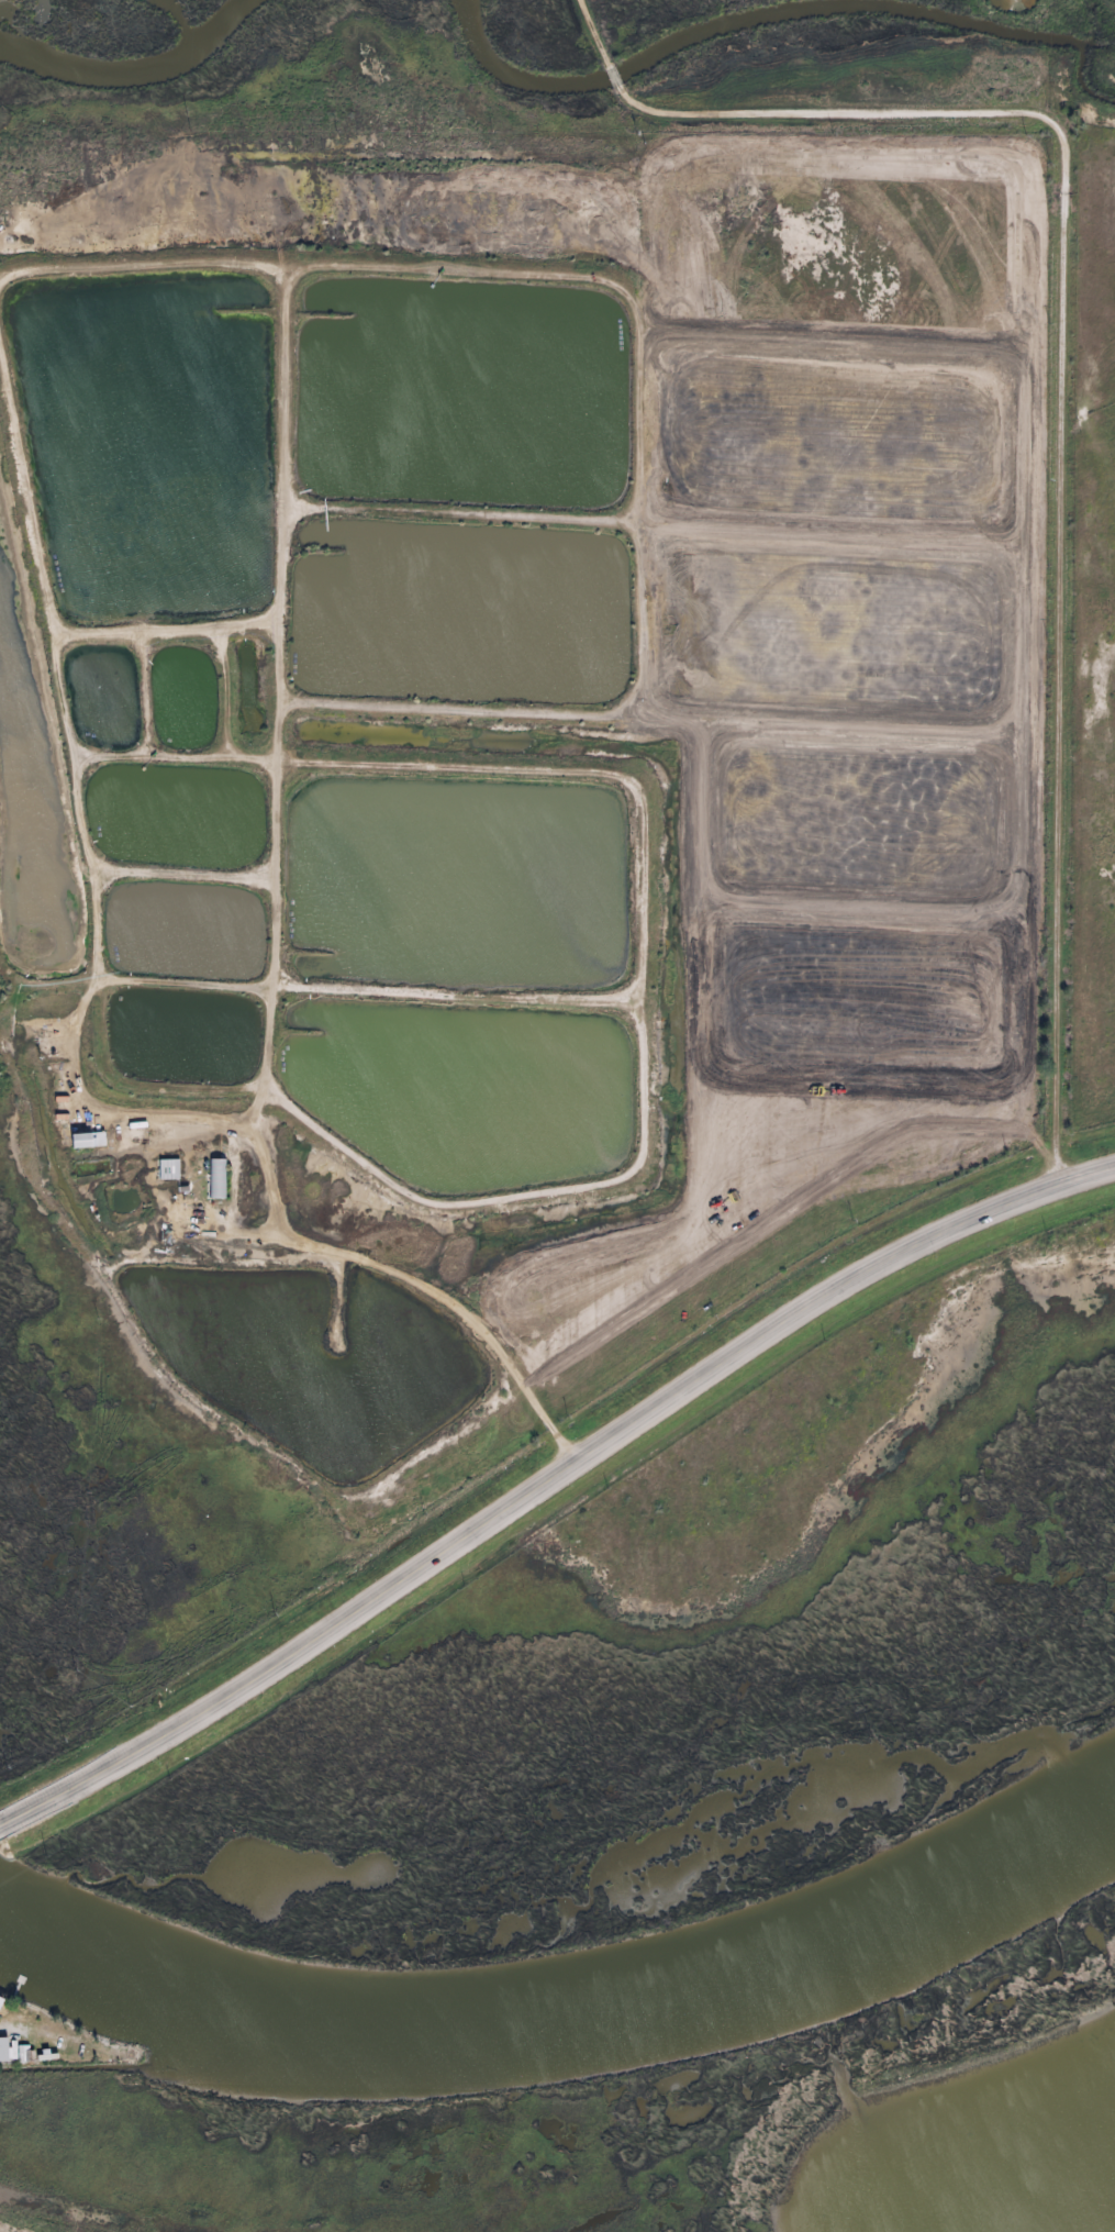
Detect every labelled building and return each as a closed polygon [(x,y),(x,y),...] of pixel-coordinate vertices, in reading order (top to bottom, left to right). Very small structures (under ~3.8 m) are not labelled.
[(73,1134),(108,1133),(108,1147),(73,1148),(73,1134)] [(212,1200),(211,1161),(224,1159),(225,1199),(212,1200)] [(160,1161),(180,1162),(180,1180),(159,1179),(160,1161)] [(21,2061),(21,2063),(37,2063),(37,2046),(12,2046),(12,2040),(0,2040),(0,2062),(21,2061)]
